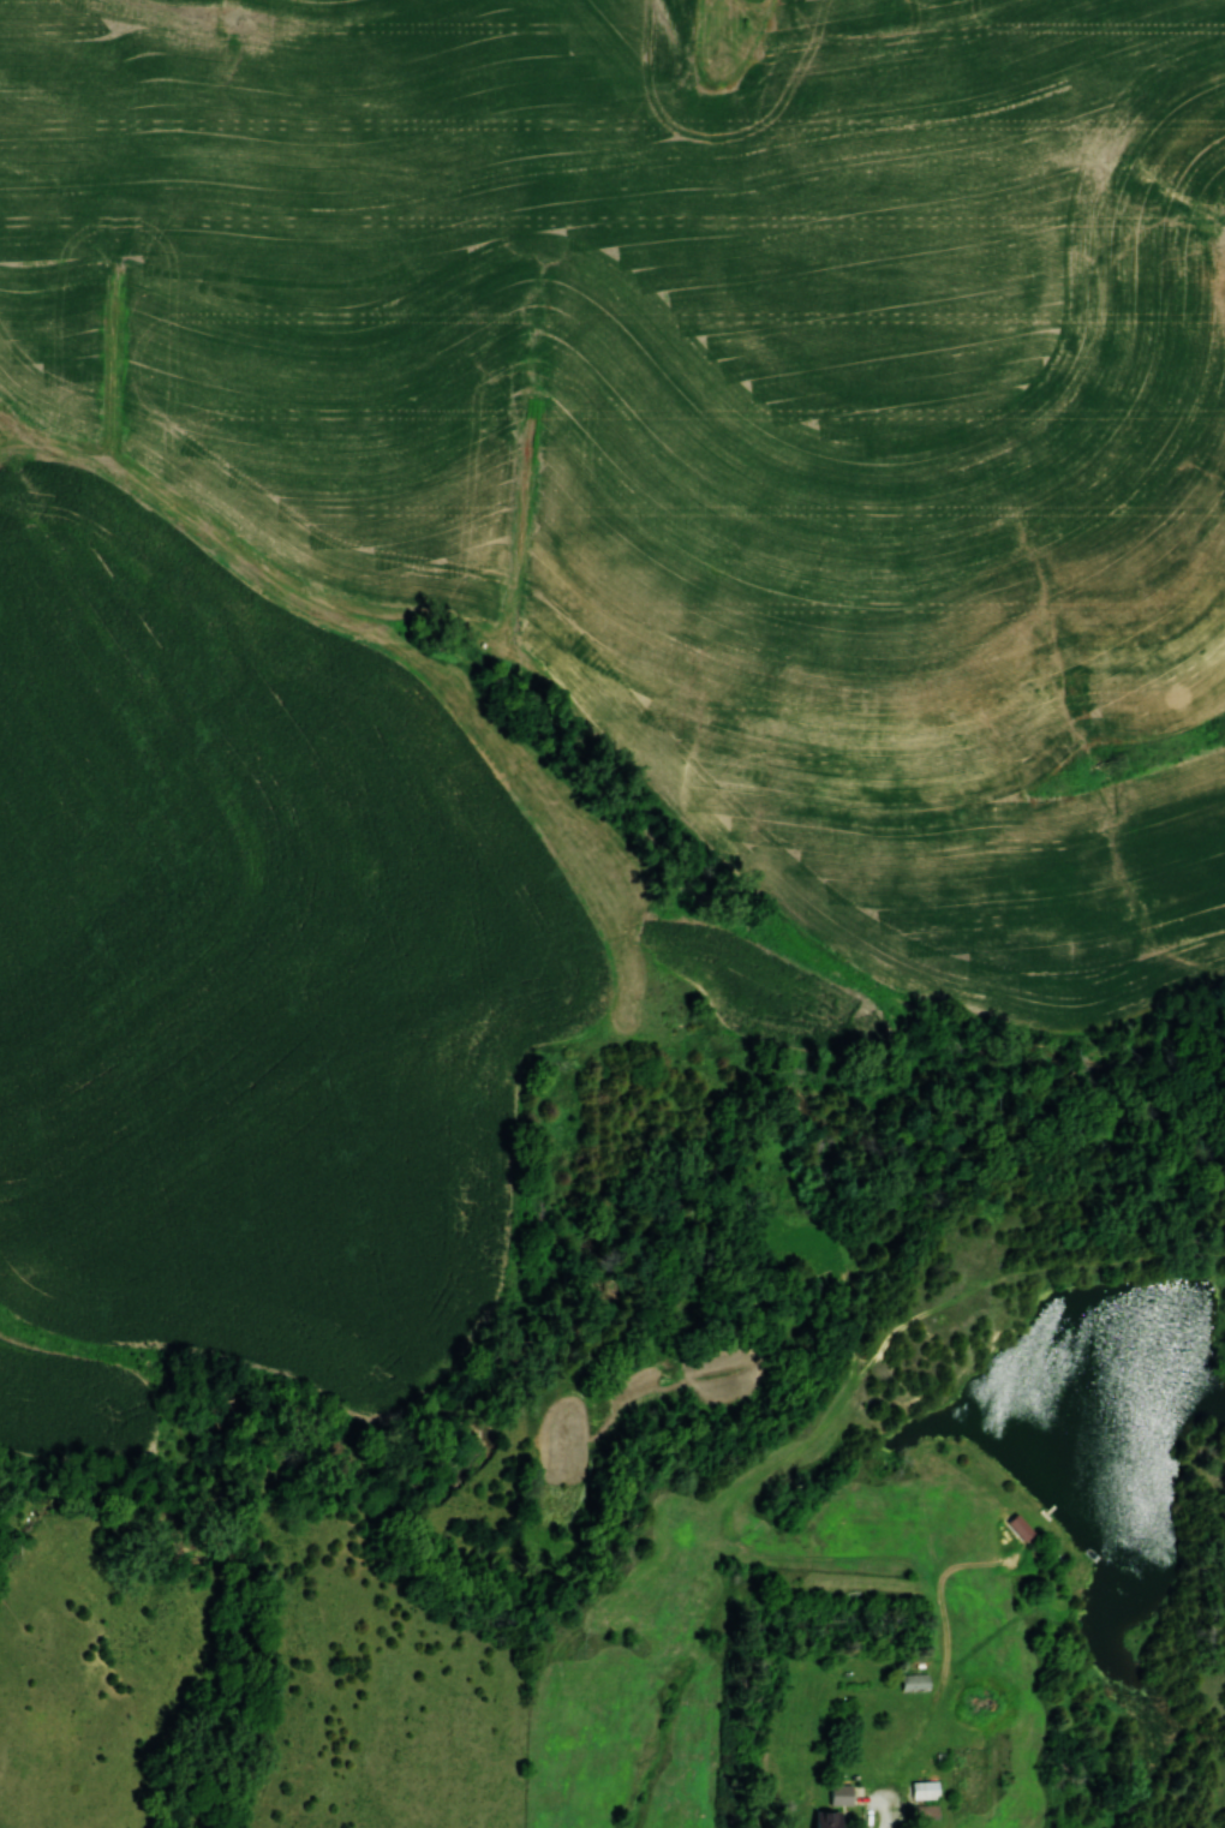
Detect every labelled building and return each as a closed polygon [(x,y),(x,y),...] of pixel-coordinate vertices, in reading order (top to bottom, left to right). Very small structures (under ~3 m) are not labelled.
[(900,1689),(926,1689),(926,1674),(900,1674),(900,1689)] [(936,1798),(936,1781),(910,1781),(910,1798),(936,1798)] [(849,1803),(849,1784),(829,1784),(829,1803),(849,1803)] [(837,1810),(811,1810),(811,1827),(837,1827),(837,1810)]
